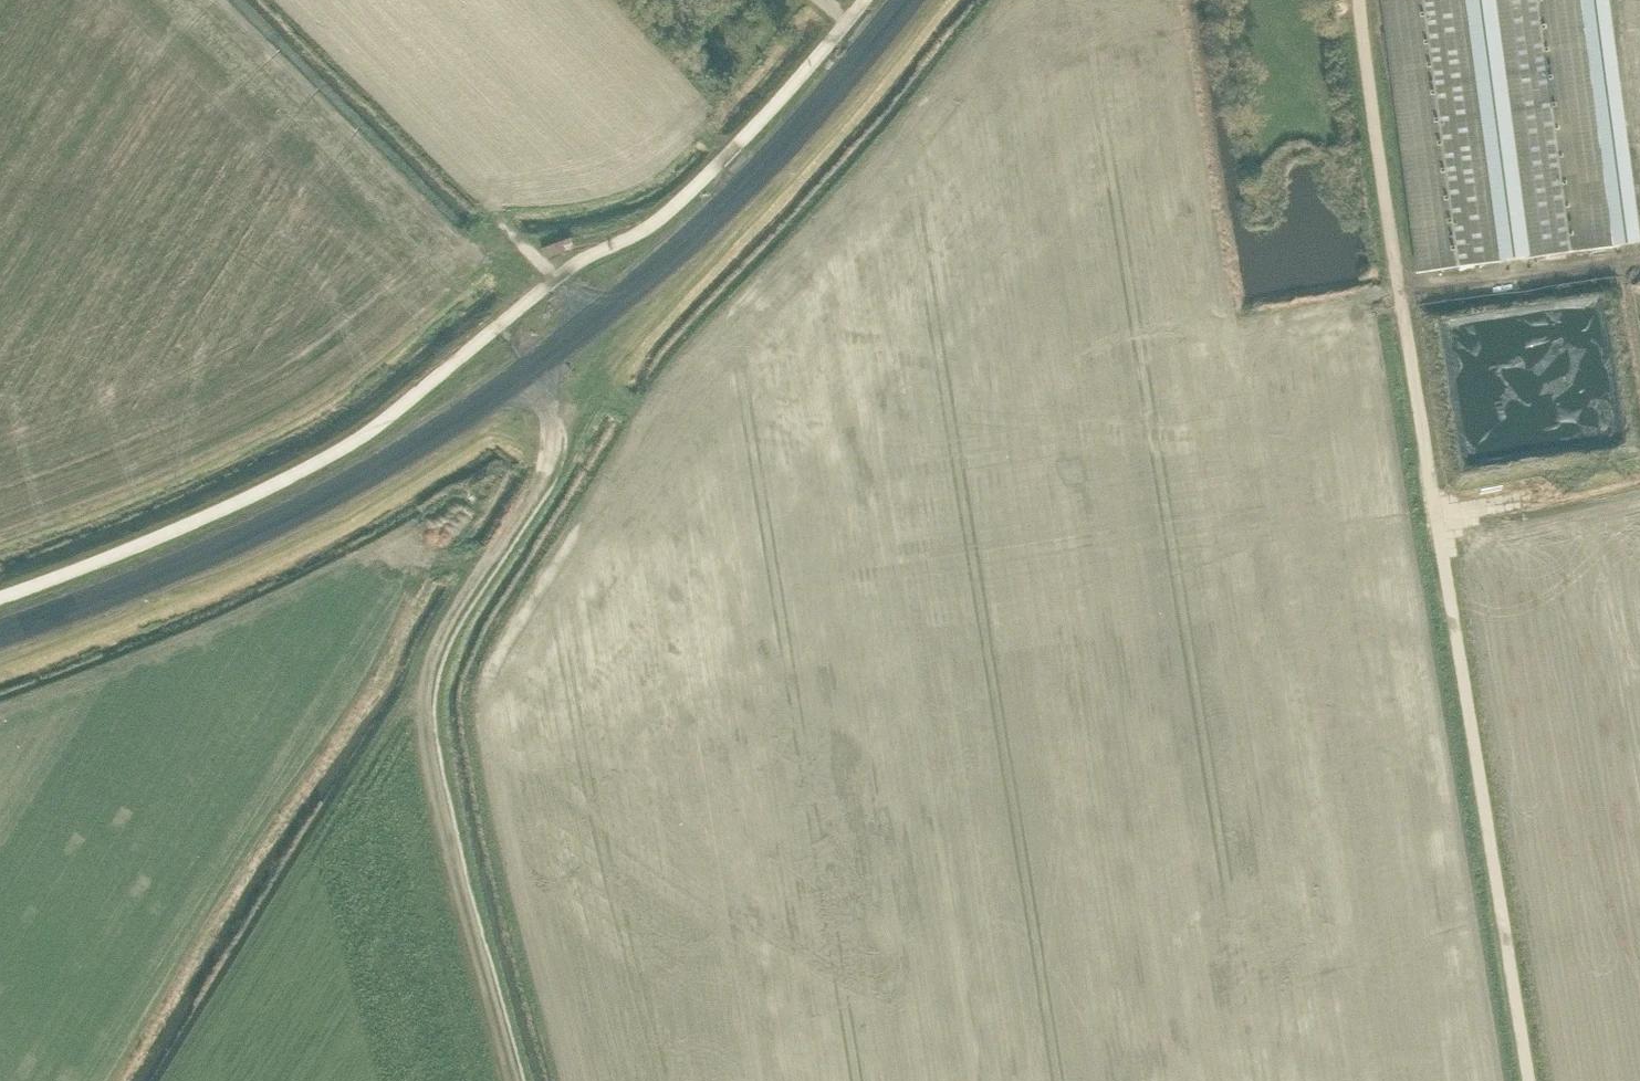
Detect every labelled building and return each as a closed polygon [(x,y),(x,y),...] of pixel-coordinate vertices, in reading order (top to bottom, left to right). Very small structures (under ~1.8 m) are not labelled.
[(691,11),(702,0),(680,0),(691,11)] [(1418,272),(1500,261),(1496,239),(1465,0),(1382,0),(1418,272)] [(1580,0),(1496,0),(1528,239),(1530,257),(1612,247),(1611,239),(1580,0)]
